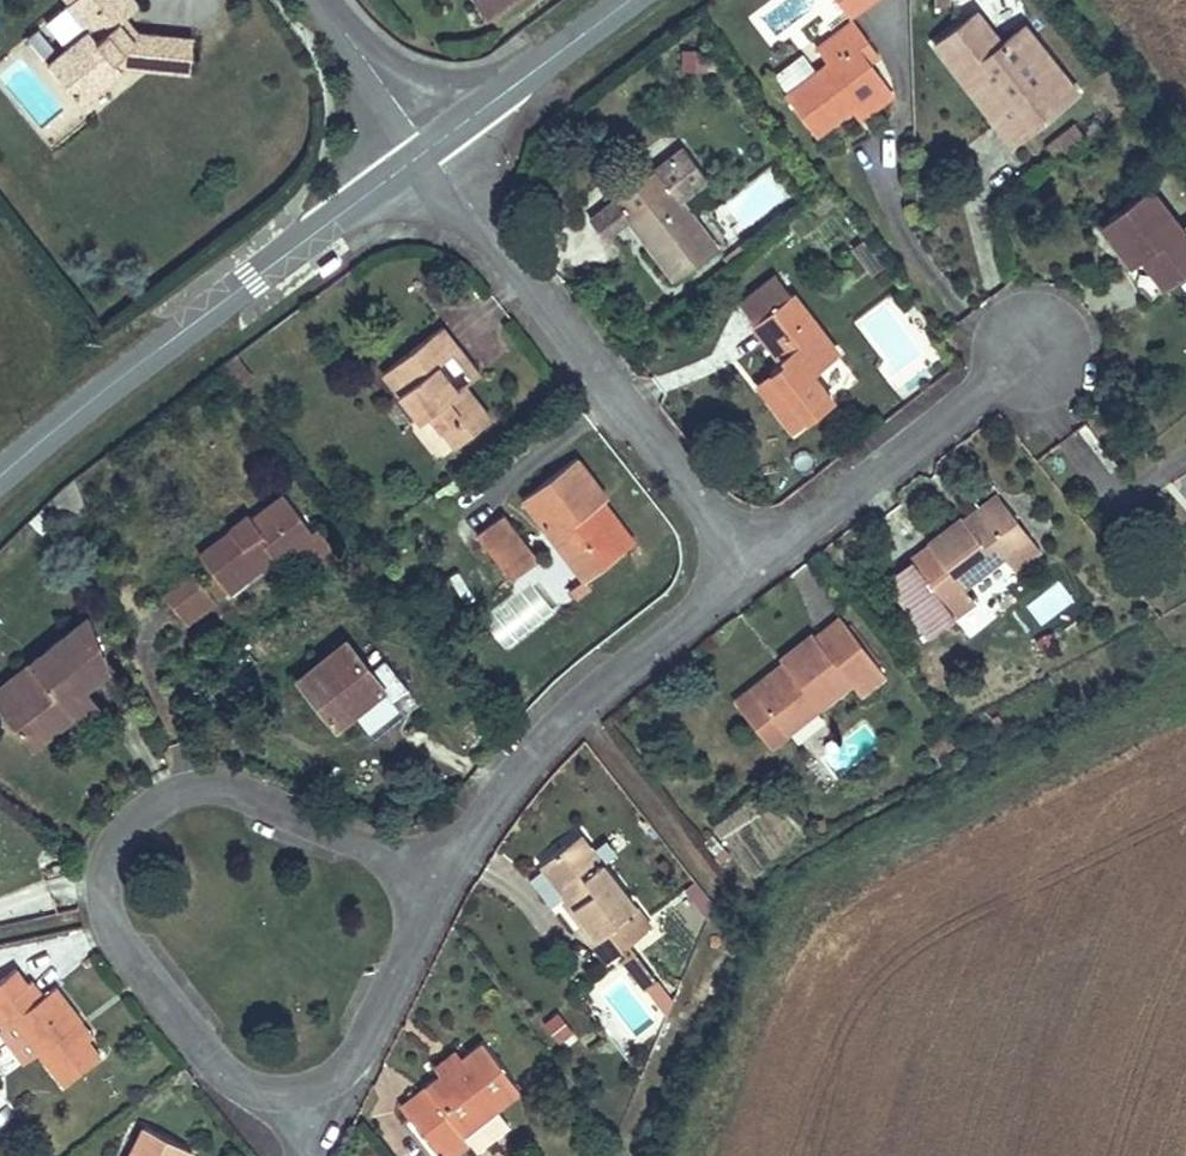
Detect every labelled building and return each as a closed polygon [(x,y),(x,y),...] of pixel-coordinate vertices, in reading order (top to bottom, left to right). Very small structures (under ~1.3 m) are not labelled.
[(112,17),(126,7),(120,0),(64,0),(56,6),(75,31),(24,69),(64,119),(116,78),(147,83),(179,88),(186,40),(140,32),(139,42),(118,40),(104,23),(112,17)] [(470,4),(484,21),(515,0),(476,0),(470,4)] [(840,13),(856,0),(830,0),(840,13)] [(976,9),(935,41),(959,73),(970,65),(1020,129),(1075,86),(1054,62),(1045,68),(1016,30),(1001,41),(976,9)] [(121,29),(112,17),(104,23),(118,40),(139,42),(140,32),(121,29)] [(807,136),(844,106),(877,81),(860,59),(846,43),(855,35),(844,20),(808,50),(819,64),(776,98),(807,136)] [(1025,23),(1016,30),(1045,68),(1054,62),(1025,23)] [(869,52),(855,35),(846,43),(860,59),(869,52)] [(682,69),(710,71),(712,46),(683,44),(682,69)] [(959,73),(1008,138),(1020,129),(970,65),(959,73)] [(877,81),(844,106),(854,117),(886,92),(877,81)] [(648,177),(606,210),(662,282),(704,247),(648,177)] [(1133,263),(1141,257),(1164,286),(1185,269),(1185,235),(1148,185),(1101,220),(1133,263)] [(873,272),(885,263),(865,237),(853,246),(873,272)] [(1141,257),(1133,263),(1129,268),(1151,296),(1164,286),(1141,257)] [(724,312),(740,329),(779,299),(764,281),(724,312)] [(779,299),(740,329),(769,366),(757,376),(772,394),(758,405),(781,436),(821,405),(799,379),(825,359),(779,299)] [(427,337),(378,373),(394,392),(381,403),(400,428),(412,419),(437,450),(471,423),(447,392),(440,397),(419,373),(440,356),(427,337)] [(460,381),(440,356),(419,373),(440,397),(447,392),(460,381)] [(845,385),(825,359),(799,379),(821,405),(845,385)] [(394,392),(378,373),(366,383),(381,403),(394,392)] [(772,394),(757,376),(743,387),(758,405),(772,394)] [(577,509),(590,499),(561,461),(508,502),(570,581),(610,551),(577,509)] [(996,496),(961,522),(970,532),(1004,506),(996,496)] [(228,550),(219,537),(213,531),(182,556),(213,595),(256,560),(262,566),(276,557),(286,570),(317,546),(304,528),(297,534),(268,499),(237,523),(247,535),(228,550)] [(624,541),(590,499),(577,509),(610,551),(624,541)] [(970,532),(961,522),(908,561),(951,618),(970,603),(960,591),(967,586),(1003,557),(1007,555),(1017,569),(1039,551),(1004,506),(970,532)] [(487,516),(461,536),(497,584),(524,563),(487,516)] [(237,523),(219,537),(228,550),(247,535),(237,523)] [(177,578),(149,599),(170,627),(198,605),(177,578)] [(775,668),(725,708),(754,744),(834,679),(848,695),(872,675),(824,616),(801,637),(798,633),(766,657),(775,668)] [(21,704),(2,718),(28,750),(69,717),(61,708),(74,697),(99,675),(80,624),(6,685),(21,704)] [(327,646),(284,684),(318,727),(336,713),(332,707),(357,685),(327,646)] [(2,718),(21,704),(6,685),(0,690),(0,716),(2,718)] [(61,708),(69,717),(74,724),(88,711),(74,697),(61,708)] [(619,825),(595,841),(608,860),(632,843),(619,825)] [(570,831),(533,861),(577,917),(573,920),(602,957),(643,924),(570,831)] [(619,957),(630,970),(640,961),(630,947),(619,957)] [(640,961),(630,970),(642,986),(652,976),(640,961)] [(0,984),(0,1028),(2,1031),(12,1023),(36,1052),(32,1055),(60,1089),(95,1060),(68,1027),(77,1020),(53,989),(44,996),(33,982),(28,986),(16,971),(0,984)] [(557,1015),(543,1025),(562,1051),(576,1041),(557,1015)] [(439,1079),(433,1072),(418,1084),(427,1095),(404,1113),(438,1155),(459,1138),(452,1129),(478,1110),(511,1082),(477,1040),(457,1056),(448,1063),(453,1069),(439,1079)] [(427,1064),(433,1072),(439,1079),(453,1069),(448,1063),(457,1056),(449,1046),(427,1064)] [(452,1129),(459,1138),(485,1119),(478,1110),(452,1129)] [(188,1151),(144,1128),(131,1155),(186,1155),(188,1151)]
